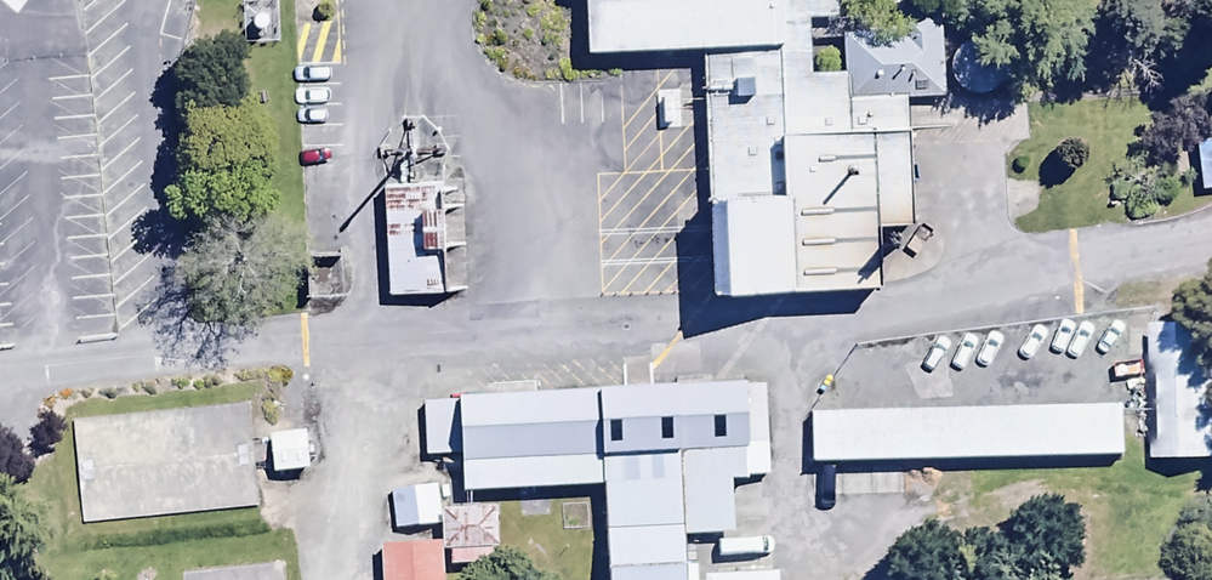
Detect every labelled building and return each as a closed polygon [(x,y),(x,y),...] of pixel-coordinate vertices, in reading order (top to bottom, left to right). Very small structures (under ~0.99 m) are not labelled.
[(598,53),(710,50),(717,307),(873,303),(871,243),(926,242),(923,91),(858,93),(857,67),(815,68),(814,16),(847,16),(847,0),(596,0),(598,53)] [(442,187),(384,190),(390,302),(447,299),(442,187)] [(1150,325),(1154,466),(1211,464),(1211,324),(1150,325)] [(754,375),(462,392),(467,485),(759,468),(754,375)] [(1124,397),(807,407),(808,462),(1125,453),(1124,397)] [(308,436),(270,440),(271,448),(251,450),(248,409),(72,425),(81,528),(257,512),(253,470),(273,468),(275,479),(312,475),(308,436)] [(437,490),(390,495),(393,533),(441,529),(437,490)] [(605,517),(608,579),(685,579),(680,512),(605,517)] [(388,545),(390,579),(451,579),(449,542),(388,545)] [(699,570),(699,579),(803,579),(802,564),(699,570)] [(186,579),(283,579),(282,569),(186,579)]
